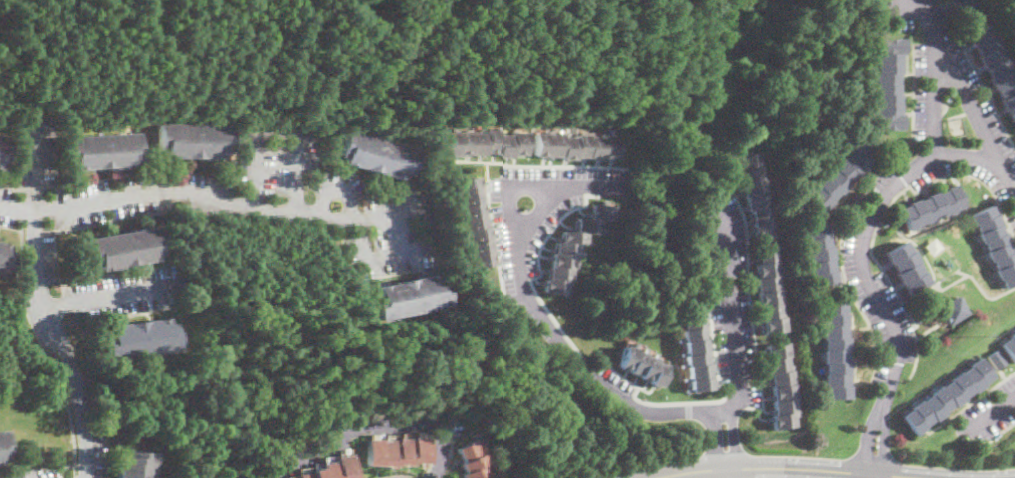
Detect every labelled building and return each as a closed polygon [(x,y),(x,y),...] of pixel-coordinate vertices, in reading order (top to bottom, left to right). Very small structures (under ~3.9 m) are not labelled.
[(951,4),(949,0),(979,0),(980,2),(958,14),(952,3),(951,4)] [(1010,68),(1014,77),(1014,120),(1012,121),(1007,111),(1005,111),(1000,101),(1001,100),(996,89),(995,90),(989,79),(991,78),(986,67),(984,68),(975,47),(973,48),(968,36),(989,25),(994,35),(996,34),(1002,45),(1000,47),(1005,57),(1007,56),(1013,67),(1010,68)] [(905,38),(905,53),(900,54),(900,74),(898,74),(898,94),(900,94),(900,113),(904,113),(904,129),(876,130),(876,121),(873,121),(873,111),(876,111),(876,94),(874,94),(874,74),(875,74),(875,55),(874,56),(874,48),(877,48),(877,38),(905,38)] [(229,128),(229,155),(222,155),(222,161),(163,159),(163,154),(158,154),(159,126),(229,128)] [(415,151),(408,178),(402,176),(400,182),(343,165),(344,159),(339,158),(346,131),(415,151)] [(498,134),(512,135),(512,132),(526,133),(525,155),(511,155),(511,157),(497,157),(497,154),(485,154),(484,157),(456,156),(456,157),(442,157),(442,153),(441,152),(441,149),(442,149),(443,134),(457,135),(457,133),(485,134),(485,131),(498,132),(498,134)] [(567,136),(575,136),(575,135),(588,135),(588,136),(602,136),(602,135),(616,135),(616,158),(601,158),(601,159),(587,159),(587,157),(574,157),(574,160),(562,159),(560,159),(560,157),(534,156),(534,134),(561,134),(561,136),(567,136)] [(5,167),(0,166),(0,137),(9,139),(5,167)] [(132,162),(132,168),(74,171),(73,166),(67,166),(66,140),(137,137),(138,162),(132,162)] [(873,160),(866,166),(865,167),(866,169),(857,177),(856,176),(847,183),(849,186),(840,193),(840,192),(829,201),(832,203),(824,211),(807,193),(815,185),(813,183),(822,174),(823,176),(832,168),(831,167),(840,159),(840,160),(850,152),(848,150),(858,142),(873,160)] [(481,194),(481,196),(483,204),(482,204),(487,228),(488,228),(491,241),(490,241),(493,256),(491,256),(493,267),(481,269),(481,270),(474,272),(468,246),(469,246),(466,234),(465,234),(460,209),(461,209),(457,196),(456,196),(453,184),(478,178),(481,191),(480,191),(481,194)] [(955,184),(964,207),(955,210),(956,212),(946,215),(946,214),(936,217),(937,219),(928,223),(927,221),(917,225),(917,227),(908,231),(899,209),(909,205),(908,203),(918,199),(918,200),(928,197),(927,195),(946,189),(945,188),(955,184)] [(613,206),(612,220),(598,220),(598,228),(602,229),(602,233),(597,233),(597,234),(585,234),(584,244),(578,243),(577,256),(574,256),(573,270),(570,269),(569,281),(566,281),(565,294),(543,293),(544,285),(544,281),(547,281),(548,268),(550,268),(551,253),(554,253),(555,243),(561,243),(562,232),(575,232),(576,219),(590,219),(591,205),(613,206)] [(1014,250),(1014,252),(1014,285),(1005,290),(1002,282),(1001,283),(999,280),(997,281),(996,278),(997,277),(994,271),(996,270),(993,264),(992,264),(991,262),(989,263),(987,260),(989,259),(985,252),(987,251),(984,245),(983,246),(982,244),(980,245),(978,241),(980,241),(977,234),(979,233),(976,227),(974,228),(973,225),(971,226),(969,223),(971,222),(968,215),(990,205),(994,213),(994,214),(996,213),(1000,223),(999,224),(1003,233),(1005,232),(1010,241),(1008,242),(1012,251),(1014,250)] [(829,245),(829,247),(832,246),(834,259),(832,259),(833,271),(836,270),(838,284),(815,287),(813,275),(811,276),(808,252),(806,252),(804,240),(806,240),(804,227),(828,224),(829,235),(827,235),(829,245)] [(143,264),(115,269),(99,272),(98,267),(93,268),(87,241),(159,227),(164,255),(159,256),(160,261),(143,264)] [(906,242),(911,251),(913,250),(918,261),(917,262),(923,273),(925,272),(930,283),(909,294),(904,284),(902,285),(897,274),(892,262),(890,264),(884,253),(906,242)] [(8,281),(0,279),(0,246),(7,248),(6,253),(15,255),(8,281)] [(776,257),(776,261),(777,261),(779,275),(776,275),(778,284),(781,283),(781,289),(779,290),(780,297),(782,297),(783,302),(780,303),(782,316),(786,316),(787,323),(785,323),(786,331),(763,334),(763,332),(761,333),(759,323),(759,321),(761,321),(761,320),(759,320),(757,306),(758,306),(754,279),(756,278),(754,265),(758,264),(758,261),(755,261),(754,253),(757,252),(756,248),(774,246),(776,257)] [(435,275),(436,281),(443,280),(449,307),(378,323),(372,296),(378,294),(377,288),(435,275)] [(970,313),(950,325),(945,317),(944,318),(938,309),(959,296),(970,313)] [(846,313),(847,313),(848,326),(846,326),(847,338),(849,338),(850,350),(847,350),(847,362),(850,362),(850,375),(848,375),(849,386),(850,386),(851,399),(827,400),(826,387),(824,388),(823,375),(825,375),(823,351),(824,351),(823,339),(822,339),(821,327),(823,327),(822,315),(821,315),(820,304),(845,303),(846,313)] [(703,328),(704,334),(704,338),(706,338),(708,352),(706,353),(708,363),(709,363),(713,389),(686,393),(685,390),(690,389),(689,381),(684,381),(684,378),(688,377),(687,367),(681,368),(680,364),(685,364),(684,356),(680,356),(680,353),(685,352),(684,341),(677,342),(677,339),(682,339),(681,330),(677,331),(676,326),(681,325),(679,316),(702,313),(704,328),(703,328)] [(920,322),(914,325),(911,317),(917,315),(920,322)] [(166,321),(166,326),(174,325),(177,351),(107,362),(103,335),(109,334),(109,330),(166,321)] [(1008,336),(1014,331),(1014,362),(1014,363),(1000,343),(1009,337),(1008,336)] [(788,350),(788,351),(791,350),(792,355),(787,356),(788,366),(793,365),(794,369),(791,370),(793,379),(795,378),(796,383),(794,384),(795,392),(798,392),(798,397),(795,398),(796,406),(798,406),(799,411),(798,411),(799,416),(794,417),(796,426),(773,430),(771,415),(774,415),(772,402),(773,402),(771,386),(769,387),(767,376),(769,376),(769,374),(767,374),(765,360),(767,360),(765,353),(764,353),(763,348),(765,348),(764,346),(787,342),(788,350)] [(666,365),(662,387),(650,385),(651,380),(639,377),(640,374),(629,372),(630,370),(618,367),(623,346),(635,349),(635,351),(646,354),(645,357),(656,359),(655,363),(666,365)] [(996,368),(987,355),(996,348),(1006,362),(996,368)] [(980,357),(993,377),(982,384),(984,386),(983,387),(974,393),(973,391),(964,398),(965,400),(955,407),(954,405),(944,412),(945,414),(936,421),(934,419),(924,426),(925,428),(916,435),(901,416),(920,400),(921,401),(930,394),(930,393),(932,392),(940,386),(941,387),(950,380),(949,379),(969,366),(969,365),(980,357)] [(430,440),(428,466),(413,465),(412,467),(398,466),(398,469),(366,467),(368,441),(398,443),(398,440),(413,441),(414,439),(430,440)] [(485,475),(486,477),(462,477),(461,476),(464,475),(460,466),(463,464),(456,451),(478,439),(479,440),(484,450),(489,447),(491,449),(481,454),(484,461),(490,459),(491,461),(482,465),(486,472),(491,469),(492,471),(485,475)] [(152,455),(149,477),(116,477),(117,470),(119,458),(125,458),(126,452),(152,455)] [(353,457),(355,477),(299,477),(299,476),(314,475),(314,471),(323,470),(323,465),(338,464),(337,458),(338,458),(353,457)]
